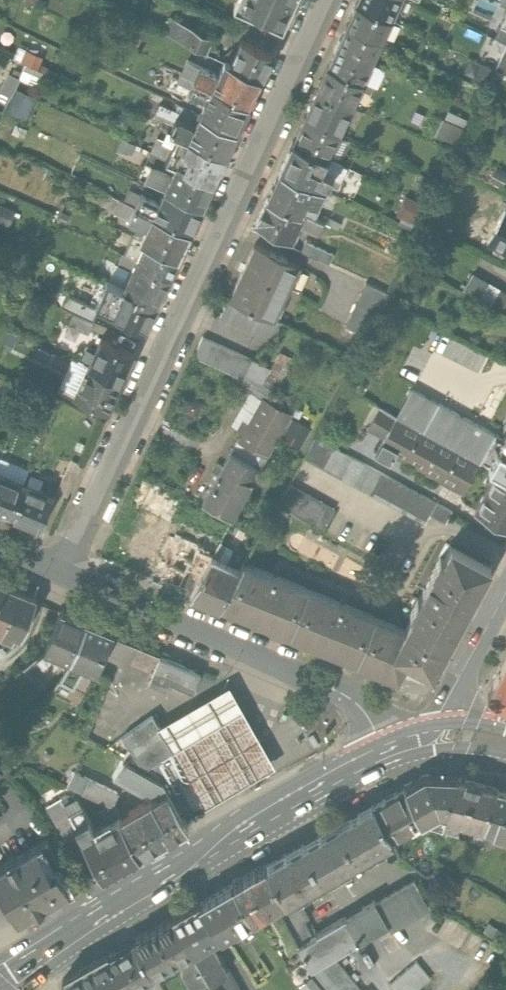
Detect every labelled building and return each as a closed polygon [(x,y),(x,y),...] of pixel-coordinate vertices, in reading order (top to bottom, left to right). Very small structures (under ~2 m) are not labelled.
[(233,7),(282,30),(294,5),(296,0),(236,0),(233,7)] [(356,3),(390,19),(398,0),(357,0),(356,3)] [(356,3),(347,23),(380,40),(390,19),(356,3)] [(505,43),(505,8),(492,37),(505,43)] [(170,17),(164,32),(206,50),(212,35),(170,17)] [(347,23),(337,44),(371,60),(380,40),(347,23)] [(241,37),(229,62),(261,76),(272,52),(241,37)] [(337,44),(328,64),(361,80),(371,60),(337,44)] [(495,68),(505,73),(505,46),(495,68)] [(40,57),(18,47),(14,57),(36,67),(40,57)] [(249,101),(261,76),(229,62),(224,59),(217,75),(215,70),(200,63),(199,64),(194,62),(192,66),(197,68),(194,76),(249,101)] [(495,69),(482,62),(472,83),(485,89),(495,69)] [(328,64),(316,89),(350,105),(361,80),(328,64)] [(237,128),(249,101),(194,76),(181,70),(178,77),(172,74),(167,85),(182,91),(184,86),(206,97),(199,111),(237,128)] [(3,112),(24,121),(34,98),(14,89),(19,79),(6,73),(0,85),(0,93),(9,98),(3,112)] [(316,89),(304,114),(338,130),(350,105),(316,89)] [(442,118),(434,135),(456,145),(468,119),(448,110),(444,119),(442,118)] [(226,153),(237,128),(199,111),(193,126),(190,122),(176,116),(170,128),(177,131),(226,153)] [(304,114),(293,139),(325,154),(327,155),(329,150),(338,130),(304,114)] [(348,135),(338,130),(329,150),(339,154),(348,135)] [(213,179),(226,153),(177,131),(165,157),(176,162),(213,179)] [(134,142),(119,135),(113,148),(130,151),(134,142)] [(293,139),(280,166),(325,187),(332,173),(320,167),(325,154),(293,139)] [(202,204),(213,179),(176,162),(172,172),(145,160),(139,175),(164,187),(202,204)] [(51,169),(40,163),(35,173),(46,178),(51,169)] [(315,209),(325,187),(280,166),(267,194),(312,215),(315,209)] [(496,167),(489,179),(502,186),(505,178),(505,172),(496,167)] [(422,172),(416,186),(427,191),(434,177),(422,172)] [(190,230),(202,204),(164,187),(158,201),(157,197),(141,190),(134,205),(190,230)] [(404,192),(395,212),(420,224),(430,204),(404,192)] [(327,222),(312,215),(267,194),(255,219),(292,237),(293,236),(297,238),(300,231),(296,229),(299,221),(318,230),(322,223),(328,226),(330,223),(327,222)] [(178,255),(190,230),(134,205),(118,197),(112,210),(137,222),(131,234),(178,255)] [(8,228),(15,211),(0,204),(0,224),(8,228)] [(68,213),(59,209),(54,219),(63,223),(68,213)] [(339,220),(315,209),(312,215),(327,222),(328,221),(337,225),(339,220)] [(505,252),(505,212),(505,211),(488,241),(505,252)] [(170,274),(178,255),(131,234),(123,252),(170,274)] [(333,251),(306,238),(300,249),(328,262),(333,251)] [(255,241),(230,295),(275,316),(301,262),(255,241)] [(154,307),(170,274),(123,252),(110,280),(135,291),(133,297),(154,307)] [(461,289),(498,309),(505,294),(505,289),(472,270),(461,289)] [(144,328),(154,307),(133,297),(135,291),(110,280),(106,278),(94,304),(99,306),(99,307),(111,313),(111,314),(144,328)] [(388,290),(363,279),(342,323),(366,334),(388,290)] [(60,304),(74,310),(93,319),(99,307),(99,306),(94,304),(66,292),(60,304)] [(275,316),(230,295),(220,316),(271,340),(281,319),(275,316)] [(88,331),(93,319),(74,310),(69,323),(88,331)] [(6,331),(0,344),(0,345),(11,350),(17,336),(6,331)] [(192,355),(245,379),(253,359),(201,335),(192,355)] [(102,336),(88,364),(120,379),(134,350),(102,336)] [(279,350),(270,366),(263,380),(279,388),(294,357),(279,350)] [(75,392),(88,364),(72,357),(60,384),(75,392)] [(279,388),(263,380),(270,366),(253,359),(245,379),(243,382),(249,385),(229,421),(237,426),(242,417),(248,420),(263,393),(273,399),(279,388)] [(108,406),(120,379),(88,364),(75,392),(82,395),(95,401),(108,406)] [(411,386),(395,413),(480,460),(495,433),(411,386)] [(273,399),(263,393),(248,420),(242,417),(237,426),(243,429),(231,449),(260,465),(292,410),(273,399)] [(92,407),(95,401),(82,395),(79,402),(92,407)] [(201,401),(187,395),(181,410),(195,416),(201,401)] [(364,426),(383,436),(394,415),(377,405),(364,426)] [(480,460),(395,413),(394,415),(383,436),(374,451),(390,460),(394,452),(463,490),(480,460)] [(446,522),(453,510),(315,433),(303,454),(426,521),(430,513),(446,522)] [(505,475),(505,433),(503,437),(495,433),(480,460),(496,469),(505,475)] [(203,499),(232,515),(260,465),(231,449),(223,462),(218,460),(212,469),(218,472),(203,499)] [(82,463),(71,458),(56,491),(67,495),(82,463)] [(476,507),(498,519),(499,518),(505,521),(505,475),(496,469),(476,507)] [(9,515),(24,481),(0,471),(0,511),(9,515)] [(24,481),(39,487),(42,478),(28,472),(24,481)] [(323,527),(335,506),(289,480),(277,500),(323,527)] [(39,487),(24,481),(9,515),(39,527),(53,493),(39,487)] [(243,532),(234,526),(227,538),(236,543),(243,532)] [(190,591),(219,603),(243,561),(248,551),(220,536),(212,552),(190,591)] [(490,565),(450,543),(443,556),(440,554),(432,568),(433,569),(418,596),(417,595),(409,609),(413,611),(405,625),(445,646),(490,565)] [(219,603),(289,632),(307,587),(243,561),(219,603)] [(3,629),(19,592),(0,584),(0,628),(3,629)] [(289,632),(356,659),(375,615),(307,587),(289,632)] [(39,600),(19,592),(3,629),(23,637),(39,600)] [(56,652),(70,658),(86,620),(60,609),(44,646),(24,665),(33,676),(47,664),(45,661),(56,652)] [(404,627),(375,615),(356,659),(397,676),(407,657),(432,671),(445,646),(405,625),(404,627)] [(113,631),(86,620),(70,658),(62,673),(53,685),(63,692),(70,683),(74,686),(84,663),(97,668),(113,631)] [(159,654),(148,680),(165,687),(168,679),(193,689),(200,671),(159,654)] [(505,701),(505,656),(489,687),(492,696),(505,701)] [(8,681),(13,683),(17,681),(18,681),(25,676),(29,680),(33,676),(24,665),(14,673),(8,681)] [(223,792),(274,763),(246,715),(228,683),(159,723),(172,744),(202,799),(204,803),(223,792)] [(51,712),(63,692),(53,685),(39,703),(51,712)] [(121,733),(130,744),(123,755),(162,778),(167,788),(179,810),(202,799),(205,798),(198,785),(205,782),(182,738),(172,744),(159,723),(152,713),(121,733)] [(147,787),(157,794),(167,788),(162,778),(123,755),(112,773),(142,790),(147,787)] [(68,784),(112,804),(118,791),(74,771),(68,784)] [(441,812),(447,814),(459,776),(425,774),(406,785),(418,821),(419,823),(441,812)] [(474,832),(482,835),(498,787),(459,776),(447,814),(443,823),(457,827),(460,817),(477,823),(474,832)] [(406,785),(373,802),(392,834),(411,825),(412,828),(417,826),(415,822),(418,821),(406,785)] [(505,831),(505,789),(498,787),(482,835),(481,837),(491,840),(495,828),(505,831)] [(157,794),(119,816),(139,852),(187,824),(179,810),(167,788),(157,794)] [(81,832),(83,836),(92,831),(90,826),(94,823),(78,795),(71,799),(67,793),(46,805),(66,841),(81,832)] [(266,862),(285,895),(286,898),(394,838),(392,834),(373,802),(266,862)] [(115,818),(119,816),(112,804),(108,806),(115,818)] [(103,872),(139,852),(119,816),(115,818),(92,831),(83,836),(103,872)] [(91,879),(103,872),(83,836),(81,832),(66,841),(75,851),(91,879)] [(17,920),(80,885),(66,860),(61,863),(47,839),(0,865),(0,890),(17,920)] [(254,912),(285,895),(266,862),(233,881),(254,912)] [(413,879),(375,901),(388,923),(387,923),(390,928),(429,906),(413,879)] [(222,930),(254,912),(233,881),(200,899),(222,930)] [(298,896),(279,906),(312,965),(334,953),(387,923),(388,923),(375,901),(374,899),(317,930),(298,896)] [(200,899),(173,914),(211,979),(225,971),(210,944),(204,947),(201,942),(222,930),(200,899)] [(211,979),(173,914),(130,938),(131,940),(150,972),(161,965),(166,972),(184,962),(184,970),(196,989),(218,989),(211,979)] [(150,972),(131,940),(126,943),(62,979),(69,989),(124,989),(140,981),(145,978),(151,974),(150,972)] [(334,953),(312,965),(332,989),(364,989),(334,953)] [(388,980),(397,989),(411,989),(430,974),(416,957),(388,980)] [(225,971),(211,979),(218,989),(236,989),(225,971)] [(124,989),(141,989),(145,988),(140,981),(124,989)]
